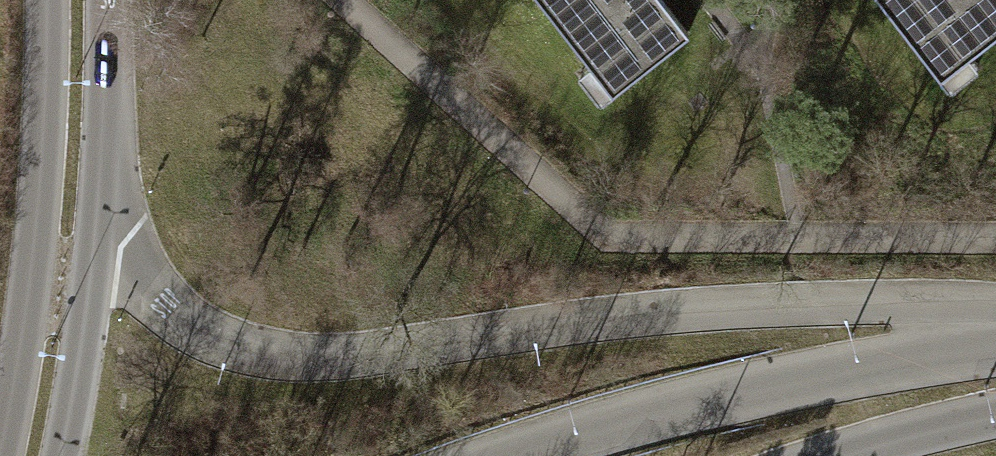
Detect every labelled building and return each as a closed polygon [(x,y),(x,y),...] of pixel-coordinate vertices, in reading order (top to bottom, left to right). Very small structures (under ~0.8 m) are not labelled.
[(589,65),(601,55),(621,81),(685,31),(661,0),(538,0),(589,65)] [(931,63),(956,43),(965,55),(995,31),(995,0),(881,0),(931,63)]
